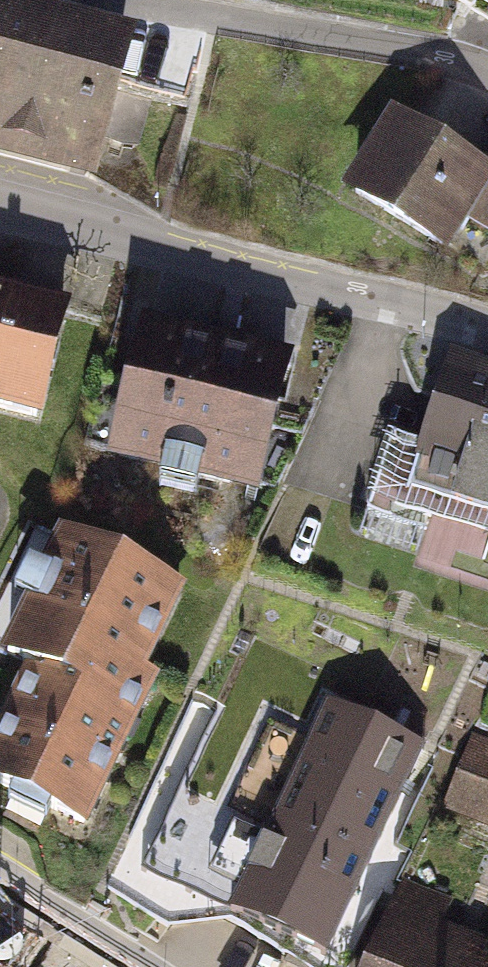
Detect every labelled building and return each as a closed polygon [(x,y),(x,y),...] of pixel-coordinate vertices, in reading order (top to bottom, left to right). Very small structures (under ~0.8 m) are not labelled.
[(92,162),(100,133),(136,143),(148,97),(111,87),(121,50),(0,18),(0,138),(92,162)] [(390,123),(340,210),(447,271),(487,201),(487,179),(390,123)] [(0,297),(0,426),(45,437),(74,314),(0,297)] [(297,358),(146,324),(111,478),(263,512),(297,358)] [(417,470),(487,492),(487,372),(450,360),(417,470)] [(55,532),(0,647),(0,675),(31,689),(0,754),(0,801),(91,844),(163,695),(150,688),(193,598),(55,532)] [(414,749),(325,709),(233,909),(322,950),(414,749)] [(455,813),(487,825),(487,751),(479,747),(455,813)] [(403,893),(375,966),(487,966),(487,925),(403,893)]
